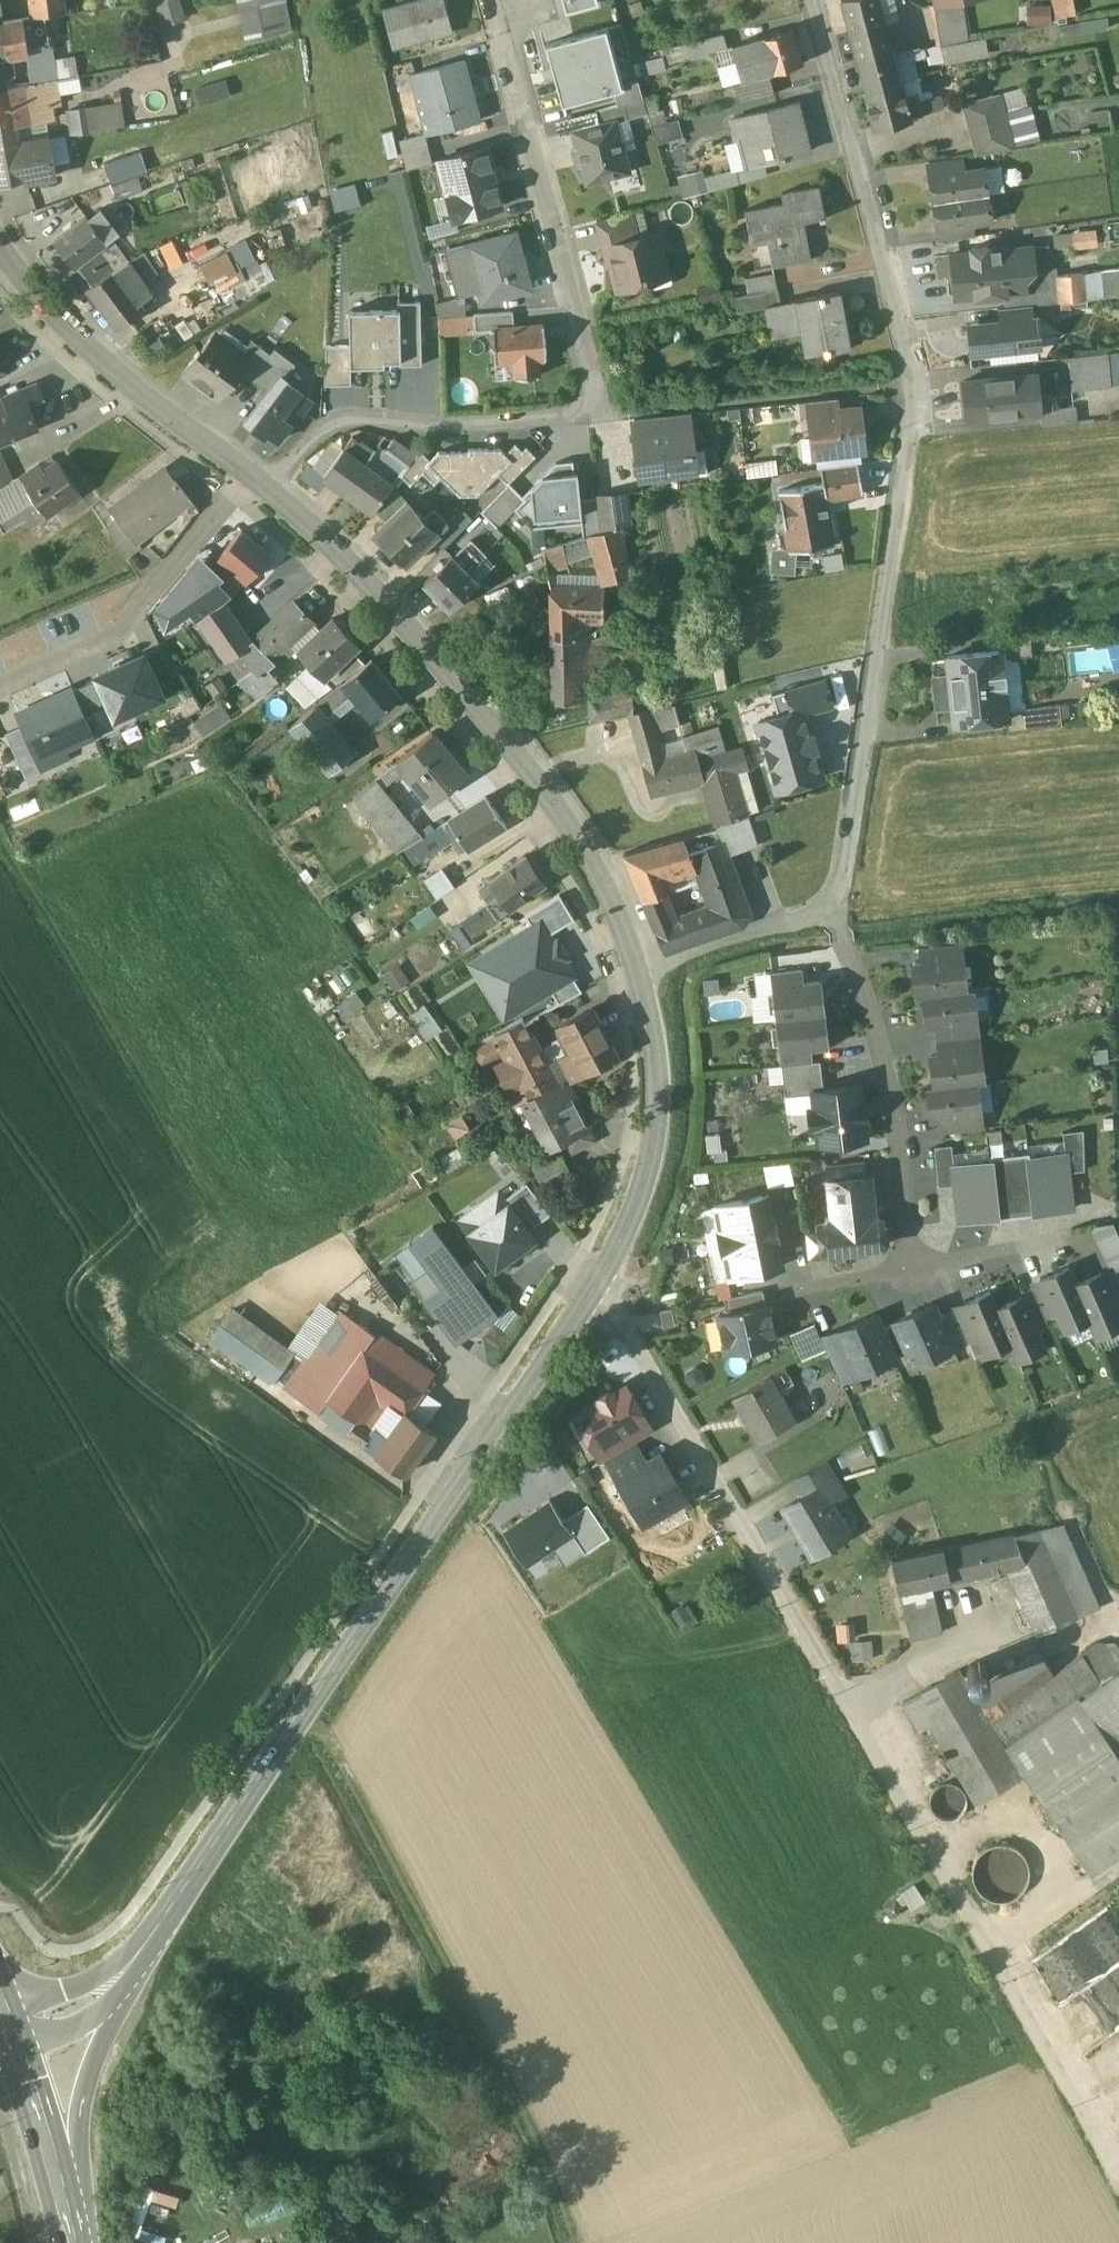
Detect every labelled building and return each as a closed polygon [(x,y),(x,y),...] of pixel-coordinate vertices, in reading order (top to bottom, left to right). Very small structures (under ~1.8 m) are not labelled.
[(33,7),(35,16),(64,12),(63,0),(32,0),(33,7)] [(152,29),(183,19),(177,0),(157,0),(144,4),(152,29)] [(245,43),(293,32),(286,0),(235,0),(245,43)] [(384,9),(394,46),(452,31),(444,0),(416,0),(384,9)] [(566,11),(598,2),(598,0),(563,0),(566,11)] [(846,17),(880,7),(878,0),(841,0),(846,17)] [(880,7),(881,9),(906,3),(905,0),(878,0),(880,7)] [(1057,18),(1076,15),(1073,0),(1054,0),(1057,18)] [(1031,4),(1030,23),(1054,24),(1054,5),(1031,4)] [(33,7),(17,10),(19,18),(23,18),(35,16),(33,7)] [(880,7),(846,17),(850,32),(884,22),(881,9),(880,7)] [(962,7),(935,11),(937,25),(964,21),(962,7)] [(27,53),(29,53),(26,33),(23,18),(19,18),(0,21),(0,20),(0,58),(27,53)] [(964,21),(937,25),(940,45),(967,41),(964,21)] [(884,22),(850,32),(858,61),(892,51),(884,22)] [(607,28),(547,45),(563,105),(610,93),(608,88),(603,68),(617,64),(607,28)] [(49,29),(26,33),(29,53),(51,42),(49,29)] [(793,30),(759,39),(769,73),(803,64),(793,30)] [(724,33),(694,41),(698,56),(728,48),(724,33)] [(759,39),(732,47),(736,62),(742,80),(769,73),(759,39)] [(694,41),(680,45),(684,59),(698,56),(694,41)] [(51,42),(29,53),(27,53),(32,83),(55,79),(57,79),(55,68),(51,42)] [(892,51),(858,61),(866,90),(900,81),(892,51)] [(464,59),(409,74),(425,133),(425,134),(480,120),(464,59)] [(736,62),(719,67),(724,85),(735,82),(742,80),(736,62)] [(617,64),(603,68),(608,88),(613,87),(628,82),(622,63),(617,64)] [(64,66),(55,68),(57,79),(66,77),(64,66)] [(742,80),(735,82),(741,103),(775,94),(769,73),(742,80)] [(32,83),(8,87),(15,126),(32,122),(53,118),(52,106),(59,105),(55,79),(32,83)] [(628,82),(613,87),(618,104),(624,103),(643,97),(638,80),(628,82)] [(900,81),(866,90),(870,106),(905,96),(900,81)] [(0,88),(0,144),(17,142),(15,126),(8,87),(5,87),(0,88)] [(1000,93),(961,103),(975,155),(1015,149),(1000,93)] [(905,96),(870,106),(876,126),(910,116),(905,96)] [(643,97),(624,103),(628,119),(647,113),(643,99),(643,98),(643,97)] [(941,98),(934,100),(937,109),(943,107),(941,98)] [(119,103),(69,109),(72,133),(123,125),(119,103)] [(618,104),(596,110),(600,125),(616,120),(616,122),(628,119),(624,103),(618,104)] [(794,103),(737,118),(750,167),(810,151),(804,126),(800,127),(794,103)] [(678,118),(655,124),(659,140),(683,134),(678,118)] [(600,125),(574,132),(588,183),(630,172),(616,122),(616,120),(600,125)] [(425,133),(400,140),(403,154),(429,147),(425,134),(425,133)] [(21,142),(21,141),(17,142),(0,144),(0,183),(25,176),(26,181),(55,176),(48,137),(47,137),(21,142)] [(429,147),(403,154),(406,169),(433,163),(429,147)] [(486,147),(438,160),(454,218),(502,206),(486,147)] [(962,157),(929,162),(931,175),(964,170),(962,157)] [(931,175),(929,176),(933,202),(987,194),(983,167),(964,170),(931,175)] [(735,170),(704,178),(708,191),(739,183),(735,170)] [(136,177),(112,185),(117,200),(141,192),(136,177)] [(330,191),(336,213),(360,207),(354,185),(330,191)] [(784,203),(745,210),(751,244),(768,241),(772,266),(811,259),(804,221),(820,218),(821,220),(826,219),(820,186),(782,193),(784,203)] [(987,194),(933,202),(937,228),(938,227),(971,222),(991,219),(987,194)] [(99,209),(88,217),(107,242),(118,233),(99,209)] [(632,211),(597,220),(604,247),(639,238),(632,211)] [(88,217),(87,215),(53,241),(74,268),(97,250),(107,242),(88,217)] [(971,222),(938,227),(940,241),(973,236),(971,222)] [(1098,228),(1073,232),(1075,248),(1101,244),(1098,228)] [(511,233),(467,244),(480,291),(483,302),(532,289),(522,255),(517,256),(511,233)] [(639,238),(604,247),(605,249),(610,248),(620,290),(649,282),(648,277),(661,274),(665,266),(662,256),(656,253),(651,235),(639,238)] [(1073,235),(1055,237),(1056,249),(1074,248),(1073,235)] [(174,238),(161,244),(171,268),(184,262),(174,238)] [(467,244),(448,249),(460,295),(480,291),(467,244)] [(988,247),(973,249),(974,253),(951,255),(956,299),(1027,292),(1023,248),(988,252),(988,247)] [(97,250),(74,268),(87,285),(111,270),(97,250)] [(200,266),(209,284),(237,271),(227,252),(200,266)] [(149,296),(124,265),(113,271),(143,310),(153,302),(149,296)] [(113,271),(88,286),(120,327),(143,310),(113,271)] [(775,273),(746,278),(749,294),(778,289),(775,273)] [(1084,273),(1058,276),(1059,290),(1086,287),(1084,273)] [(1086,287),(1059,290),(1061,302),(1087,299),(1086,287)] [(749,294),(735,297),(739,314),(777,306),(782,305),(778,289),(749,294)] [(839,292),(795,300),(796,302),(801,327),(807,326),(812,353),(826,350),(827,353),(851,348),(839,292)] [(421,302),(397,303),(398,310),(400,310),(401,361),(399,361),(399,366),(422,365),(421,302)] [(782,305),(777,306),(782,331),(801,327),(796,302),(782,305)] [(1032,305),(998,308),(1000,323),(1033,319),(1032,305)] [(398,310),(349,311),(349,345),(350,367),(351,367),(385,366),(385,362),(399,361),(401,361),(400,310),(398,310)] [(513,311),(473,314),(474,332),(492,330),(492,328),(514,327),(513,311)] [(1000,323),(973,325),(976,353),(1038,347),(1035,319),(1000,323)] [(514,327),(492,328),(492,330),(494,362),(515,360),(516,378),(538,376),(537,359),(546,358),(546,349),(545,334),(544,334),(544,325),(514,327)] [(205,353),(200,350),(183,372),(218,399),(240,370),(249,358),(242,353),(218,335),(205,353)] [(271,353),(252,340),(242,353),(249,358),(240,370),(252,378),(271,353)] [(349,345),(326,346),(324,386),(351,385),(351,367),(350,367),(349,345)] [(271,353),(252,378),(263,387),(254,399),(260,404),(281,375),(286,379),(296,365),(275,348),(271,353)] [(1105,352),(1068,356),(1071,388),(1108,385),(1105,352)] [(1036,373),(963,380),(967,419),(1040,412),(1039,411),(1036,373)] [(286,379),(281,375),(260,404),(246,421),(278,445),(313,400),(286,379)] [(36,385),(1,400),(6,412),(27,404),(28,407),(42,401),(36,385)] [(837,398),(808,401),(810,418),(813,418),(813,416),(839,413),(839,411),(837,398)] [(37,430),(28,407),(27,404),(6,412),(0,414),(0,445),(37,430)] [(1075,405),(1053,407),(1053,409),(1039,411),(1040,412),(1042,425),(1077,422),(1075,405)] [(839,413),(813,416),(813,418),(817,454),(862,450),(858,409),(839,411),(839,413)] [(689,413),(635,419),(637,434),(691,429),(689,413)] [(637,434),(635,434),(636,445),(638,445),(640,459),(638,460),(639,478),(686,473),(685,458),(694,457),(691,429),(637,434)] [(362,436),(356,432),(343,450),(356,458),(368,440),(362,436)] [(371,436),(365,432),(362,436),(368,440),(371,436)] [(414,455),(394,439),(377,460),(398,476),(399,474),(414,455)] [(499,475),(508,484),(532,461),(515,445),(506,454),(513,461),(499,475)] [(459,496),(469,496),(468,449),(438,449),(431,460),(427,464),(440,478),(459,496)] [(501,449),(468,449),(469,496),(477,496),(499,475),(513,461),(506,454),(501,449)] [(356,458),(343,450),(323,478),(345,493),(365,465),(356,458)] [(419,450),(399,474),(411,486),(423,474),(421,471),(427,464),(431,460),(419,450)] [(10,480),(0,460),(0,485),(10,480)] [(398,476),(377,460),(371,469),(392,484),(398,476)] [(534,528),(582,524),(580,499),(576,460),(556,463),(522,498),(524,500),(515,509),(534,528)] [(747,461),(747,474),(778,473),(778,460),(747,461)] [(45,471),(40,464),(22,477),(48,515),(79,493),(58,462),(45,471)] [(858,463),(820,468),(823,484),(826,501),(863,494),(858,463)] [(440,478),(427,464),(421,471),(423,474),(434,484),(440,478)] [(371,469),(365,465),(345,493),(371,511),(373,509),(391,486),(392,484),(371,469)] [(165,468),(111,510),(120,522),(136,542),(190,501),(165,468)] [(0,485),(0,528),(2,532),(25,518),(31,526),(48,515),(22,477),(10,480),(0,485)] [(508,484),(480,513),(496,529),(515,509),(524,500),(522,498),(508,484)] [(823,484),(779,492),(789,552),(809,549),(810,553),(814,552),(813,548),(834,545),(826,501),(823,484)] [(406,502),(391,486),(373,509),(386,521),(406,502)] [(629,493),(596,497),(600,532),(632,523),(629,493)] [(600,532),(596,497),(580,499),(582,524),(583,537),(590,536),(600,532)] [(423,519),(406,502),(386,521),(378,529),(374,529),(375,533),(378,532),(406,561),(406,564),(409,564),(409,561),(434,538),(437,534),(423,519)] [(448,524),(433,508),(423,519),(437,534),(448,524)] [(437,534),(434,538),(444,548),(472,521),(462,510),(448,524),(437,534)] [(136,542),(120,522),(109,529),(126,556),(139,547),(136,542)] [(632,523),(617,528),(628,573),(644,567),(633,524),(632,523)] [(617,528),(590,536),(593,549),(602,583),(628,573),(617,528)] [(271,554),(242,529),(219,556),(218,557),(247,582),(271,554)] [(583,537),(574,540),(577,549),(579,557),(593,549),(590,536),(583,537)] [(574,540),(561,544),(563,553),(577,549),(574,540)] [(470,541),(453,558),(468,573),(485,556),(470,541)] [(561,544),(542,549),(547,572),(566,563),(563,553),(561,544)] [(219,556),(214,553),(206,563),(220,575),(216,579),(230,595),(247,582),(218,557),(219,556)] [(453,558),(451,556),(423,583),(449,609),(477,581),(468,573),(453,558)] [(198,619),(224,601),(230,595),(216,579),(220,575),(206,563),(199,558),(158,608),(165,626),(191,609),(198,619)] [(604,590),(551,587),(552,636),(587,638),(588,621),(602,622),(604,590)] [(224,601),(198,619),(227,660),(238,653),(253,642),(251,641),(224,601)] [(293,602),(255,638),(274,658),(284,649),(290,656),(296,651),(290,644),(310,625),(313,622),(293,602)] [(335,620),(299,652),(324,678),(352,651),(359,645),(335,620)] [(587,638),(552,636),(553,703),(590,701),(587,652),(587,638)] [(1029,636),(998,638),(1000,651),(1001,651),(1002,659),(1031,657),(1029,636)] [(274,658),(255,638),(251,641),(253,642),(238,653),(255,669),(262,675),(277,661),(274,658)] [(621,650),(603,652),(605,667),(623,664),(621,650)] [(352,651),(324,678),(333,688),(365,664),(352,651)] [(1000,651),(948,657),(950,674),(953,706),(955,723),(1006,718),(1008,718),(1007,711),(1002,659),(1001,651),(1000,651)] [(116,718),(162,697),(143,657),(97,678),(98,680),(108,701),(116,718)] [(288,671),(277,661),(262,675),(255,669),(241,681),(258,698),(288,671)] [(400,694),(372,661),(343,685),(371,719),(400,694)] [(307,707),(333,688),(324,678),(310,664),(287,687),(307,707)] [(950,674),(936,675),(939,707),(953,706),(950,674)] [(652,676),(624,679),(625,687),(607,690),(610,716),(629,713),(647,710),(656,708),(654,692),(652,676)] [(108,701),(98,680),(73,691),(83,713),(108,701)] [(823,681),(788,691),(793,711),(802,708),(803,714),(831,706),(823,681)] [(51,698),(16,714),(32,749),(37,761),(38,761),(94,735),(83,713),(73,691),(72,688),(51,698)] [(720,697),(692,702),(695,718),(701,751),(729,746),(720,697)] [(205,735),(233,716),(223,702),(195,720),(205,735)] [(692,702),(680,704),(681,713),(683,720),(695,718),(692,702)] [(656,708),(647,710),(651,722),(674,718),(673,715),(681,713),(680,704),(656,708)] [(1060,706),(1007,711),(1008,718),(1006,718),(1008,731),(1062,725),(1061,717),(1060,706)] [(339,736),(316,707),(292,728),(315,756),(339,736)] [(793,711),(757,721),(777,790),(822,777),(803,714),(802,708),(793,711)] [(647,710),(629,713),(635,735),(653,731),(651,722),(647,710)] [(21,726),(5,733),(16,756),(32,749),(21,726)] [(653,731),(635,735),(643,764),(656,762),(652,747),(653,731)] [(466,773),(433,732),(397,761),(430,802),(466,773)] [(355,754),(339,736),(315,756),(331,774),(355,754)] [(32,749),(16,756),(25,776),(42,769),(38,761),(37,761),(32,749)] [(743,749),(699,761),(704,782),(702,782),(715,825),(718,824),(746,816),(747,815),(734,771),(748,767),(743,749)] [(656,762),(643,764),(652,795),(702,782),(704,782),(699,761),(696,751),(656,762)] [(376,780),(353,798),(397,852),(403,849),(421,838),(376,780)] [(486,797),(464,811),(482,840),(505,826),(486,797)] [(464,811),(421,838),(439,867),(482,840),(464,811)] [(746,816),(718,824),(719,828),(730,856),(757,846),(746,816)] [(719,828),(684,838),(695,868),(695,869),(710,906),(744,894),(730,856),(719,828)] [(421,838),(403,849),(421,878),(439,867),(421,838)] [(684,838),(623,856),(642,901),(644,900),(663,895),(665,894),(658,879),(695,868),(684,838)] [(526,857),(489,883),(498,895),(509,910),(510,911),(546,885),(542,879),(545,877),(533,860),(530,862),(526,857)] [(436,895),(455,886),(445,867),(426,876),(436,895)] [(710,906),(710,907),(673,921),(663,895),(644,900),(665,953),(743,926),(751,914),(744,894),(710,906)] [(509,910),(498,895),(487,903),(497,917),(497,918),(509,910)] [(559,896),(526,916),(531,924),(540,938),(548,932),(572,918),(559,896)] [(487,903),(462,920),(472,934),(497,917),(487,903)] [(540,938),(531,924),(470,962),(504,1017),(551,988),(573,974),(574,973),(566,961),(569,959),(556,938),(553,940),(548,932),(540,938)] [(961,944),(921,949),(923,964),(963,960),(961,944)] [(923,964),(913,965),(917,997),(924,996),(924,995),(966,990),(966,989),(963,960),(923,964)] [(394,989),(411,981),(402,964),(386,972),(394,989)] [(802,969),(771,973),(772,986),(803,982),(802,969)] [(559,1003),(582,992),(573,974),(551,988),(559,1003)] [(803,982),(772,986),(773,994),(768,995),(770,1013),(775,1012),(776,1019),(825,1014),(821,980),(803,982)] [(966,990),(924,995),(924,996),(927,1026),(937,1025),(976,1021),(973,989),(966,989),(966,990)] [(429,1002),(411,1012),(426,1038),(443,1029),(429,1002)] [(593,1010),(560,1026),(574,1051),(560,1058),(570,1077),(615,1053),(593,1010)] [(825,1014),(776,1019),(777,1027),(772,1027),(774,1045),(779,1044),(780,1052),(811,1049),(828,1046),(825,1014)] [(523,1018),(496,1032),(520,1077),(547,1063),(526,1022),(523,1018)] [(976,1021),(937,1025),(939,1040),(978,1036),(976,1021)] [(978,1036),(939,1040),(940,1055),(980,1051),(978,1036)] [(811,1049),(780,1052),(781,1066),(812,1062),(811,1049)] [(940,1055),(931,1056),(934,1086),(934,1087),(977,1082),(977,1083),(983,1082),(980,1051),(940,1055)] [(570,1077),(560,1058),(547,1063),(558,1083),(564,1080),(570,1077)] [(812,1062),(781,1066),(785,1096),(814,1093),(814,1092),(824,1090),(820,1061),(812,1062)] [(547,1063),(520,1077),(530,1098),(558,1083),(547,1063)] [(530,1098),(525,1100),(527,1103),(532,1100),(545,1125),(540,1128),(549,1146),(587,1125),(573,1098),(569,1101),(561,1085),(565,1083),(564,1080),(558,1083),(530,1098)] [(977,1082),(934,1087),(934,1086),(927,1087),(931,1118),(941,1118),(980,1113),(977,1083),(977,1082)] [(824,1090),(814,1092),(814,1093),(816,1109),(809,1110),(811,1128),(818,1127),(820,1145),(865,1139),(863,1122),(868,1121),(865,1103),(861,1104),(859,1086),(824,1090)] [(980,1113),(941,1118),(943,1133),(982,1128),(980,1113)] [(1067,1153),(1069,1172),(1084,1170),(1084,1131),(1065,1133),(1067,1153)] [(940,1186),(954,1185),(952,1166),(950,1146),(935,1147),(940,1186)] [(1067,1153),(1029,1158),(1035,1214),(1074,1210),(1069,1172),(1067,1153)] [(558,1156),(535,1168),(545,1186),(568,1174),(558,1156)] [(1029,1158),(991,1162),(997,1218),(1035,1214),(1029,1158)] [(768,1165),(771,1186),(796,1182),(793,1162),(768,1165)] [(991,1162),(952,1166),(954,1185),(959,1223),(997,1218),(991,1162)] [(864,1163),(826,1168),(829,1193),(867,1189),(864,1163)] [(550,1213),(527,1182),(506,1197),(529,1228),(550,1213)] [(457,1219),(494,1269),(536,1238),(529,1228),(506,1197),(499,1188),(457,1219)] [(867,1189),(829,1193),(832,1218),(821,1232),(823,1253),(829,1252),(834,1256),(841,1255),(844,1250),(885,1246),(882,1221),(873,1222),(872,1209),(873,1209),(871,1188),(867,1189)] [(768,1195),(714,1206),(718,1230),(722,1254),(723,1254),(728,1277),(783,1266),(778,1243),(779,1243),(774,1218),(773,1219),(768,1195)] [(1097,1229),(1115,1268),(1118,1266),(1118,1221),(1118,1219),(1097,1229)] [(456,1345),(498,1314),(433,1227),(409,1245),(427,1270),(441,1289),(424,1301),(456,1345)] [(395,1255),(413,1280),(427,1270),(409,1245),(395,1255)] [(1069,1267),(1043,1278),(1043,1280),(1057,1311),(1065,1329),(1089,1319),(1090,1318),(1075,1284),(1076,1283),(1069,1267)] [(1114,1269),(1101,1274),(1115,1305),(1118,1303),(1118,1281),(1114,1269)] [(410,1283),(424,1301),(441,1289),(427,1270),(413,1280),(410,1283)] [(1075,1284),(1090,1318),(1089,1319),(1096,1335),(1118,1325),(1118,1315),(1115,1305),(1101,1274),(1101,1272),(1076,1283),(1075,1284)] [(1057,1311),(1043,1280),(1031,1286),(1035,1294),(1045,1316),(1057,1311)] [(763,1291),(728,1298),(731,1313),(766,1306),(763,1291)] [(1019,1359),(989,1292),(964,1303),(965,1305),(978,1335),(986,1354),(1011,1343),(1018,1359),(1019,1359)] [(1022,1297),(997,1308),(990,1292),(989,1292),(1019,1359),(1044,1348),(1036,1330),(1023,1299),(1022,1297)] [(1045,1316),(1035,1294),(1023,1299),(1036,1330),(1048,1324),(1045,1316)] [(938,1317),(933,1305),(895,1321),(896,1323),(909,1351),(914,1364),(951,1347),(938,1317)] [(978,1335),(965,1305),(953,1310),(966,1341),(978,1335)] [(731,1313),(719,1316),(726,1351),(775,1341),(768,1306),(766,1306),(731,1313)] [(207,1335),(284,1387),(303,1362),(229,1309),(207,1335)] [(303,1362),(284,1387),(319,1412),(327,1400),(326,1399),(363,1348),(364,1348),(375,1334),(340,1309),(303,1362)] [(672,1309),(660,1312),(663,1327),(675,1325),(672,1309)] [(966,1341),(953,1310),(938,1317),(951,1347),(966,1341)] [(876,1315),(838,1332),(857,1374),(894,1358),(882,1329),(876,1315)] [(802,1361),(826,1350),(821,1339),(814,1322),(790,1332),(802,1361)] [(896,1323),(882,1329),(894,1358),(909,1351),(896,1323)] [(838,1332),(821,1339),(826,1350),(840,1381),(857,1374),(838,1332)] [(433,1376),(375,1334),(364,1348),(423,1390),(433,1376)] [(363,1348),(326,1399),(327,1400),(319,1412),(347,1432),(356,1419),(365,1426),(380,1404),(401,1419),(406,1411),(407,1412),(423,1390),(364,1348),(363,1348)] [(794,1423),(769,1379),(735,1398),(760,1442),(794,1423)] [(613,1393),(607,1391),(601,1395),(599,1401),(582,1411),(600,1442),(601,1443),(627,1428),(644,1418),(625,1386),(613,1393)] [(429,1391),(417,1408),(429,1416),(441,1399),(429,1391)] [(407,1412),(406,1411),(401,1419),(380,1447),(376,1452),(375,1453),(404,1474),(435,1432),(407,1412)] [(365,1426),(356,1419),(347,1432),(365,1445),(369,1440),(374,1432),(365,1426)] [(627,1428),(601,1443),(600,1442),(593,1446),(601,1460),(605,1458),(635,1441),(627,1428)] [(878,1435),(867,1440),(873,1451),(884,1446),(878,1435)] [(380,1447),(369,1440),(365,1445),(376,1452),(380,1447)] [(635,1441),(605,1458),(618,1480),(647,1462),(635,1441)] [(658,1456),(647,1463),(647,1462),(618,1480),(633,1506),(639,1502),(649,1518),(685,1497),(670,1471),(668,1472),(658,1456)] [(824,1462),(795,1479),(804,1495),(819,1486),(821,1487),(834,1480),(824,1462)] [(804,1495),(783,1507),(812,1556),(848,1535),(821,1487),(819,1486),(804,1495)] [(563,1562),(582,1550),(572,1535),(573,1534),(563,1519),(550,1499),(503,1530),(526,1565),(553,1547),(563,1562)] [(587,1503),(563,1519),(573,1534),(572,1535),(582,1550),(584,1553),(609,1536),(587,1503)] [(886,1536),(902,1544),(908,1531),(892,1523),(886,1536)] [(1040,1531),(1078,1618),(1100,1608),(1064,1525),(1040,1531)] [(1040,1531),(981,1543),(987,1573),(1007,1569),(1038,1636),(1078,1618),(1040,1531)] [(902,1591),(930,1585),(987,1573),(981,1543),(895,1560),(902,1591)] [(930,1585),(902,1591),(912,1640),(940,1634),(930,1585)] [(1006,1747),(1078,1699),(1117,1673),(1118,1671),(1118,1647),(1113,1638),(1054,1675),(989,1721),(1006,1747)] [(975,1697),(989,1721),(1054,1675),(1040,1651),(975,1697)] [(975,1697),(960,1671),(904,1704),(920,1732),(931,1726),(977,1805),(1022,1778),(1006,1747),(989,1721),(975,1697)] [(1078,1699),(1118,1760),(1118,1676),(1117,1673),(1078,1699)] [(1092,1874),(1118,1856),(1118,1760),(1078,1699),(1006,1747),(1022,1778),(1092,1874)] [(963,1781),(937,1788),(943,1815),(969,1809),(963,1781)] [(919,1882),(905,1889),(913,1907),(927,1900),(919,1882)]
